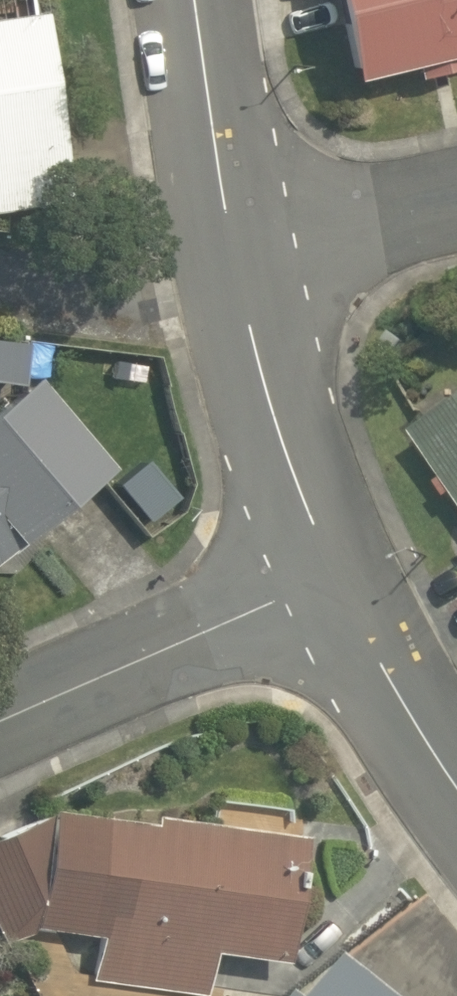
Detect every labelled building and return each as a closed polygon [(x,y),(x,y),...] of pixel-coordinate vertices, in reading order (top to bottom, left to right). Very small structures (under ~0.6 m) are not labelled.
[(321,76),(456,49),(456,0),(305,0),(321,76)] [(56,21),(0,27),(0,213),(81,204),(56,21)] [(387,427),(456,530),(456,380),(387,427)] [(53,392),(0,436),(0,566),(25,568),(124,467),(53,392)] [(84,931),(79,988),(157,995),(201,995),(206,943),(273,949),(285,829),(80,809),(0,834),(0,950),(68,928),(68,929),(84,931)] [(298,995),(422,995),(349,935),(298,995)]
